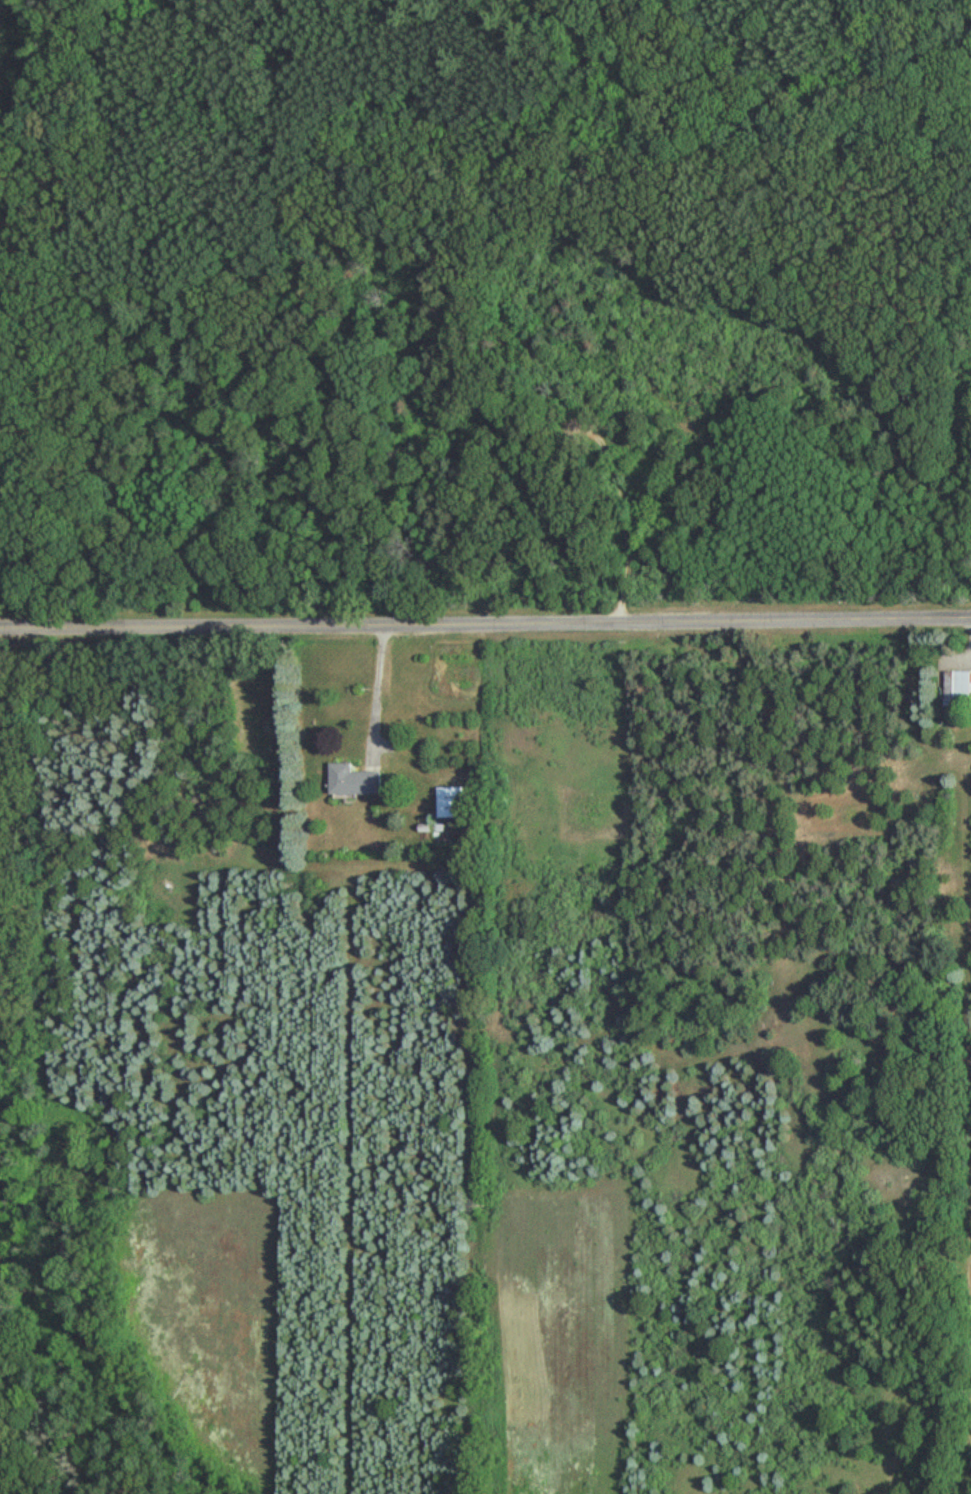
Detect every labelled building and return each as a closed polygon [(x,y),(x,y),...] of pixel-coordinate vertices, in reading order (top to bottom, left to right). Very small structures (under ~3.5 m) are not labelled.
[(945,709),(970,710),(970,699),(970,676),(946,675),(945,709)] [(331,797),(381,797),(381,774),(353,774),(353,766),(331,766),(331,797)] [(438,820),(465,820),(465,789),(438,789),(438,820)]
